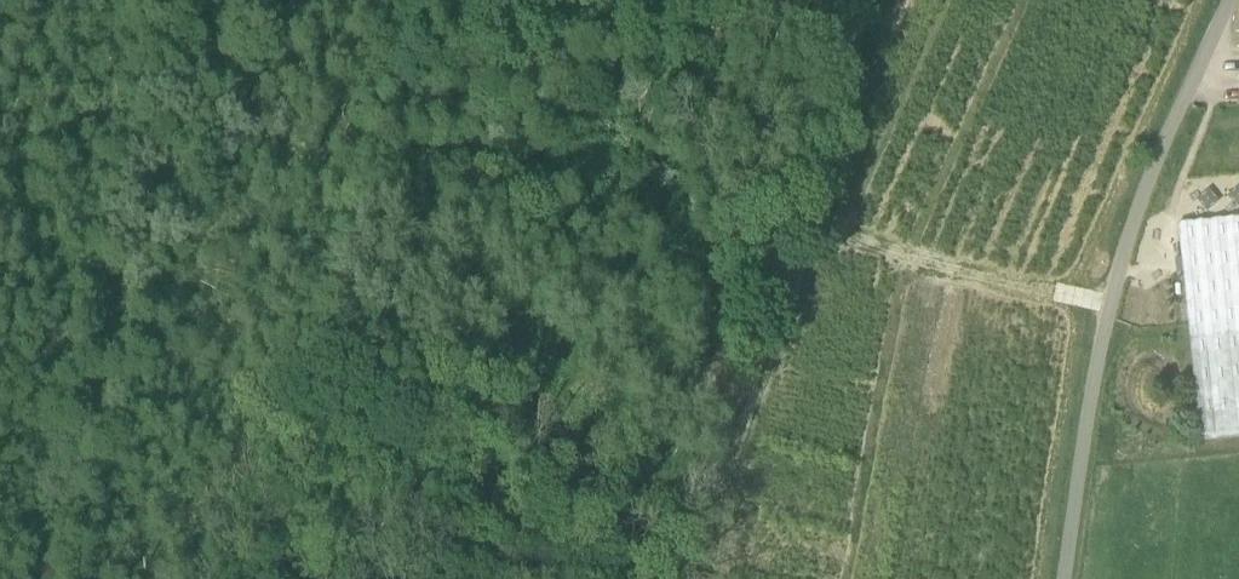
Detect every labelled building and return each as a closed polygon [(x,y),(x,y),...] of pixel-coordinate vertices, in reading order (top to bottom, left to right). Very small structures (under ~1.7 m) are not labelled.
[(1177,226),(1198,438),(1238,434),(1238,220),(1177,226)]
